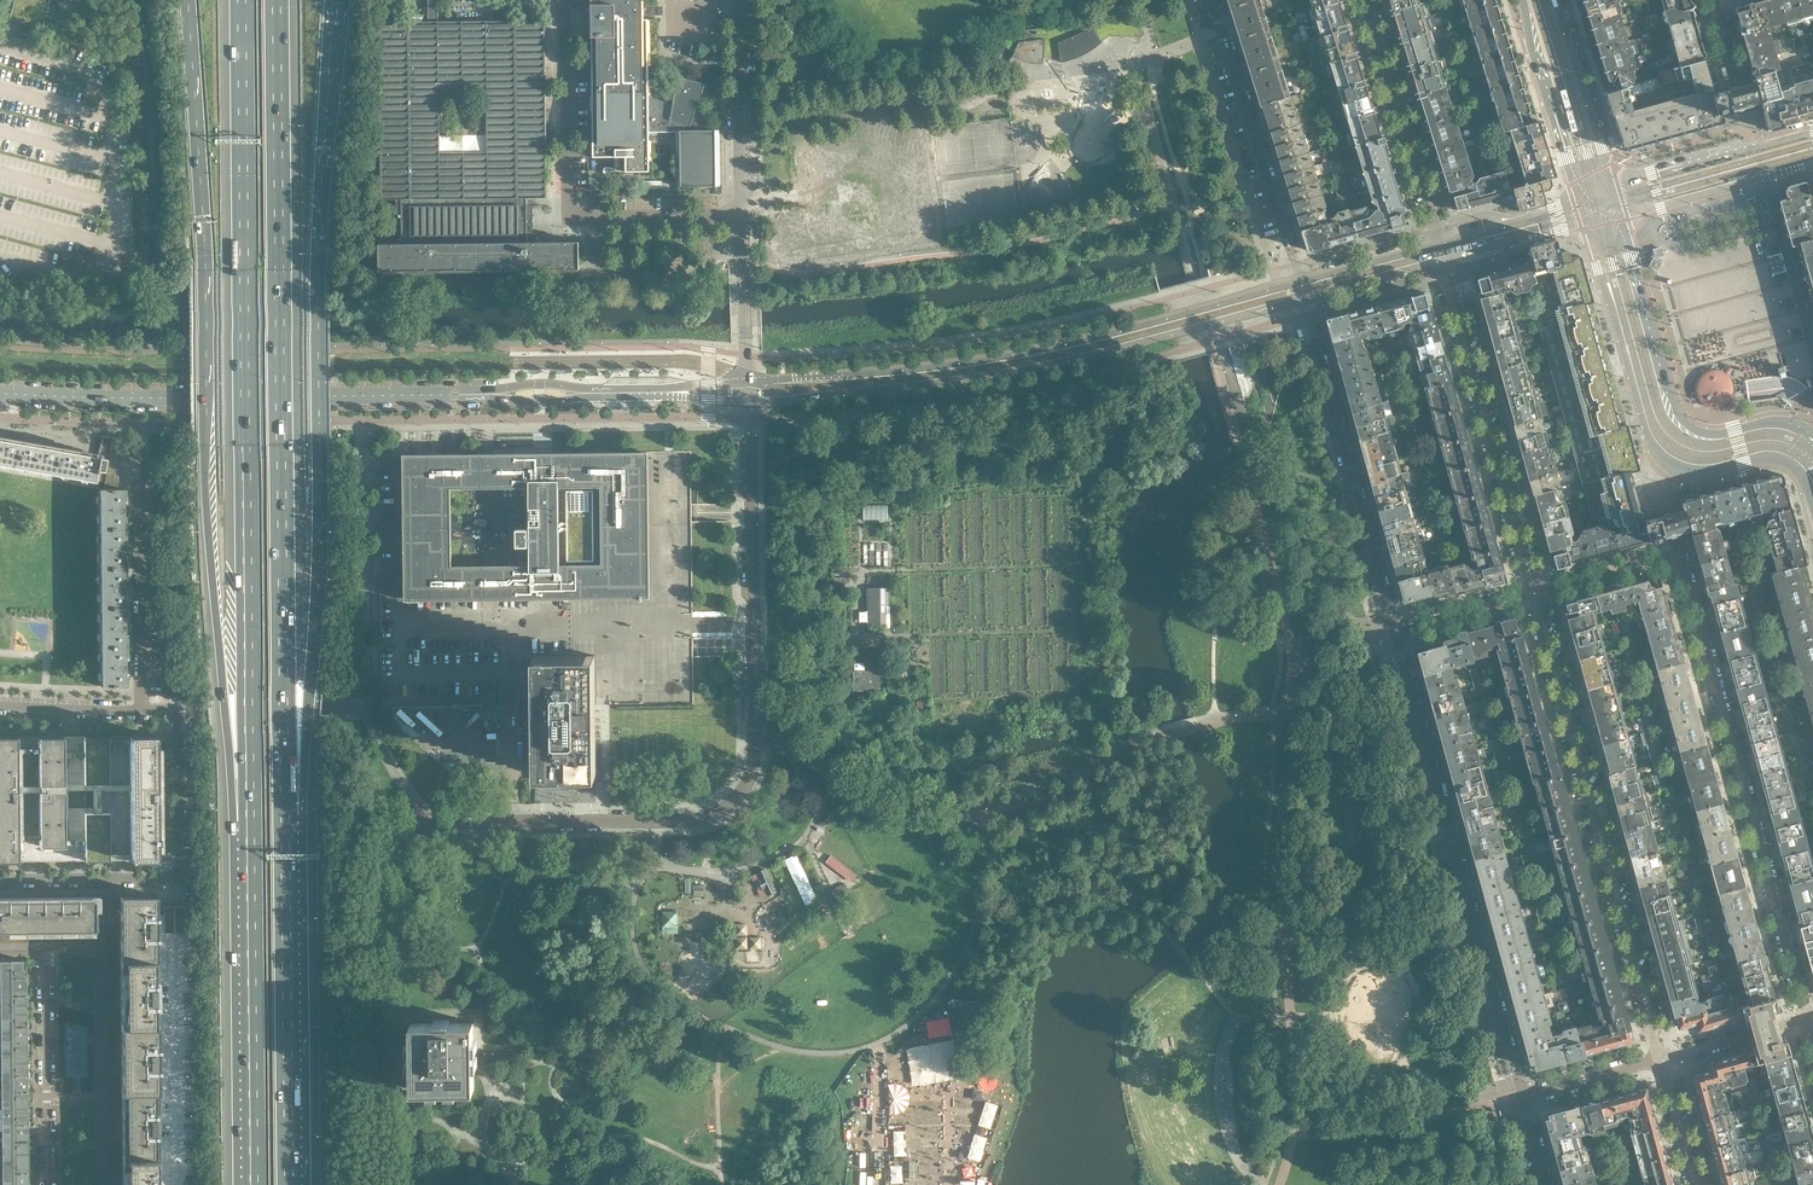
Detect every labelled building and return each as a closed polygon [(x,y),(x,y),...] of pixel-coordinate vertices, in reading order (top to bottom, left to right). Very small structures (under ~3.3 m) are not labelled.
[(401,198),(527,197),(547,196),(546,195),(545,45),(545,21),(438,22),(438,0),(427,0),(428,22),(379,23),(381,198),(401,198)] [(649,156),(649,131),(675,131),(706,131),(706,130),(706,115),(695,112),(705,83),(677,76),(672,107),(666,105),(666,102),(648,96),(647,19),(641,19),(641,15),(652,15),(652,6),(641,6),(641,0),(583,0),(583,4),(591,4),(593,157),(625,156),(625,163),(632,163),(632,171),(649,171),(649,156)] [(1266,29),(1262,16),(1257,0),(1253,0),(1231,7),(1241,37),(1266,29)] [(1340,7),(1340,0),(1333,0),(1314,6),(1319,20),(1342,12),(1340,7)] [(1415,0),(1389,0),(1390,4),(1391,12),(1416,4),(1415,0)] [(1448,0),(1441,0),(1445,12),(1451,11),(1448,0)] [(1496,5),(1494,0),(1485,0),(1467,6),(1471,20),(1498,11),(1496,5)] [(1612,0),(1610,0),(1585,8),(1589,22),(1616,13),(1612,0)] [(1689,0),(1663,0),(1666,9),(1689,3),(1689,0)] [(1773,22),(1766,0),(1762,0),(1749,4),(1752,17),(1756,16),(1759,29),(1765,28),(1774,26),(1773,22)] [(1781,0),(1766,0),(1773,22),(1787,18),(1781,0)] [(1797,0),(1781,0),(1787,18),(1801,15),(1797,0)] [(1812,0),(1797,0),(1801,15),(1812,11),(1812,4),(1812,0)] [(1648,11),(1645,2),(1639,4),(1640,6),(1642,12),(1642,13),(1648,11)] [(1693,17),(1689,3),(1666,9),(1670,23),(1693,17)] [(1420,18),(1416,4),(1391,12),(1395,19),(1397,25),(1420,18)] [(1759,29),(1756,16),(1752,17),(1749,4),(1741,6),(1736,14),(1742,34),(1759,29)] [(1456,24),(1451,11),(1445,12),(1449,24),(1450,26),(1456,24)] [(1502,25),(1500,17),(1498,11),(1471,20),(1475,33),(1502,25)] [(1348,26),(1344,18),(1342,12),(1319,20),(1323,34),(1348,26)] [(1620,27),(1616,13),(1589,22),(1594,36),(1620,27)] [(1654,26),(1650,13),(1643,15),(1644,21),(1646,28),(1654,26)] [(1101,41),(1110,35),(1111,36),(1142,37),(1142,36),(1134,17),(997,33),(995,38),(994,39),(997,41),(999,42),(1003,45),(1006,47),(1009,48),(1011,50),(1014,51),(1012,56),(1017,58),(1020,59),(1024,60),(1027,61),(1030,62),(1034,62),(1039,63),(1043,63),(1043,58),(1060,57),(1061,62),(1065,61),(1068,60),(1073,59),(1078,57),(1081,55),(1086,53),(1089,51),(1093,48),(1098,45),(1102,42),(1101,41)] [(1697,31),(1693,17),(1670,23),(1674,37),(1697,31)] [(1425,32),(1420,18),(1397,25),(1399,32),(1399,40),(1425,32)] [(1648,34),(1647,29),(1646,28),(1644,21),(1638,22),(1642,36),(1648,34)] [(1452,35),(1450,26),(1449,24),(1443,26),(1447,36),(1452,35)] [(1460,38),(1456,24),(1450,26),(1452,35),(1454,40),(1460,38)] [(1506,39),(1504,33),(1502,25),(1475,33),(1480,47),(1506,39)] [(1351,40),(1349,35),(1349,26),(1348,26),(1323,34),(1327,47),(1351,40)] [(1625,41),(1620,27),(1594,36),(1598,49),(1625,41)] [(1658,41),(1654,27),(1647,29),(1648,34),(1650,43),(1658,41)] [(1274,55),(1271,46),(1268,37),(1271,36),(1268,28),(1266,29),(1241,37),(1251,71),(1279,62),(1277,55),(1274,55)] [(1769,42),(1765,28),(1759,29),(1742,34),(1746,48),(1769,42)] [(1701,45),(1697,31),(1674,37),(1677,51),(1701,45)] [(1429,46),(1425,32),(1399,40),(1403,47),(1405,53),(1429,46)] [(1652,48),(1650,43),(1648,34),(1642,36),(1642,37),(1639,38),(1643,51),(1652,48)] [(1511,53),(1508,45),(1506,39),(1480,47),(1484,61),(1511,53)] [(1357,53),(1353,46),(1351,40),(1327,47),(1332,61),(1357,53)] [(1809,46),(1808,40),(1794,44),(1795,50),(1809,46)] [(1629,55),(1625,41),(1598,49),(1602,63),(1629,55)] [(1773,56),(1769,42),(1746,48),(1749,62),(1773,56)] [(1705,59),(1701,45),(1677,51),(1681,65),(1705,59)] [(1433,59),(1429,46),(1405,53),(1407,59),(1408,67),(1433,59)] [(1316,66),(1314,59),(1317,58),(1314,51),(1307,54),(1311,66),(1311,68),(1316,66)] [(1359,68),(1358,62),(1357,54),(1357,53),(1332,61),(1336,75),(1359,68)] [(1515,67),(1513,61),(1511,53),(1484,61),(1488,75),(1515,67)] [(1633,69),(1629,55),(1602,63),(1607,77),(1632,69),(1633,69)] [(1777,70),(1773,56),(1749,62),(1753,76),(1774,70),(1774,71),(1777,70)] [(1438,73),(1433,59),(1408,67),(1412,74),(1414,81),(1438,73)] [(1709,73),(1705,59),(1681,65),(1685,79),(1709,73)] [(1463,68),(1461,63),(1460,60),(1455,61),(1460,76),(1465,74),(1463,68)] [(1284,89),(1282,80),(1279,70),(1281,70),(1279,62),(1251,71),(1262,105),(1263,104),(1289,96),(1289,97),(1289,96),(1287,88),(1284,89)] [(1803,66),(1802,63),(1788,66),(1793,83),(1802,114),(1812,111),(1812,101),(1807,79),(1803,66)] [(1812,78),(1812,74),(1812,64),(1803,66),(1807,79),(1812,101),(1812,78)] [(1722,114),(1742,108),(1761,103),(1781,97),(1779,87),(1774,71),(1774,70),(1753,76),(1755,82),(1736,87),(1714,93),(1709,73),(1685,79),(1681,65),(1658,71),(1659,76),(1650,79),(1653,88),(1625,95),(1622,87),(1611,91),(1608,92),(1605,93),(1605,96),(1606,96),(1612,116),(1613,116),(1621,140),(1620,141),(1620,142),(1622,148),(1622,149),(1622,150),(1724,122),(1722,114)] [(1320,80),(1316,66),(1311,68),(1312,70),(1314,75),(1316,82),(1320,80)] [(1471,73),(1468,66),(1463,68),(1465,74),(1471,73)] [(1519,81),(1517,73),(1515,67),(1488,75),(1493,89),(1519,81)] [(1366,81),(1361,73),(1359,68),(1336,75),(1323,79),(1324,84),(1337,80),(1340,89),(1366,81)] [(1631,85),(1635,77),(1632,69),(1607,77),(1611,91),(1622,87),(1631,85)] [(1442,87),(1438,73),(1414,81),(1416,87),(1416,95),(1442,87)] [(1327,93),(1325,85),(1322,86),(1320,80),(1316,82),(1320,95),(1327,93)] [(1368,96),(1366,90),(1366,81),(1340,89),(1345,103),(1368,96)] [(1523,94),(1522,88),(1519,81),(1493,89),(1497,103),(1523,94)] [(1802,114),(1793,83),(1779,87),(1781,97),(1787,118),(1788,118),(1802,114)] [(1446,101),(1442,87),(1416,95),(1421,102),(1423,108),(1446,101)] [(1528,108),(1525,100),(1523,94),(1497,103),(1501,116),(1528,108)] [(1293,110),(1289,97),(1289,96),(1263,104),(1268,118),(1293,110)] [(1374,109),(1370,102),(1368,96),(1345,103),(1349,117),(1374,109)] [(1787,118),(1781,97),(1761,103),(1768,128),(1771,130),(1784,127),(1783,122),(1789,121),(1788,118),(1787,118)] [(986,100),(989,119),(1002,117),(1000,98),(986,100)] [(1450,115),(1446,101),(1423,108),(1426,119),(1425,120),(1426,122),(1450,115)] [(1333,122),(1329,108),(1324,109),(1329,123),(1333,122)] [(1532,122),(1530,117),(1528,108),(1501,116),(1506,131),(1512,129),(1532,122)] [(1377,123),(1375,118),(1374,109),(1349,117),(1353,131),(1377,123)] [(1297,124),(1293,110),(1268,118),(1272,132),(1297,124)] [(1455,129),(1450,115),(1426,122),(1425,123),(1426,128),(1428,128),(1429,132),(1430,132),(1431,136),(1455,129)] [(1543,134),(1538,120),(1532,122),(1512,129),(1516,142),(1543,134)] [(1483,135),(1482,131),(1480,123),(1479,121),(1475,123),(1469,124),(1470,128),(1476,126),(1478,133),(1472,135),(1474,138),(1477,137),(1483,135)] [(1488,129),(1486,121),(1480,123),(1482,131),(1488,129)] [(1337,136),(1333,122),(1329,123),(1329,125),(1330,129),(1332,134),(1333,137),(1337,136)] [(1382,136),(1381,133),(1380,134),(1377,123),(1353,131),(1357,145),(1382,137),(1382,136)] [(1302,138),(1297,124),(1272,132),(1272,133),(1271,135),(1273,139),(1274,140),(1276,146),(1302,138)] [(719,129),(706,130),(706,131),(675,131),(676,186),(720,186),(719,129)] [(1459,143),(1455,129),(1431,136),(1436,150),(1459,143)] [(1547,148),(1543,134),(1516,142),(1520,156),(1547,148)] [(1488,149),(1484,137),(1483,135),(1477,137),(1481,151),(1488,149)] [(1342,149),(1337,136),(1333,137),(1337,151),(1342,149)] [(1385,151),(1384,146),(1385,146),(1384,142),(1385,141),(1383,136),(1382,136),(1382,137),(1357,145),(1362,158),(1385,151)] [(1306,152),(1302,138),(1276,146),(1277,147),(1276,149),(1277,153),(1279,154),(1281,160),(1306,152)] [(1463,156),(1459,143),(1436,150),(1440,164),(1463,156)] [(1551,162),(1547,148),(1520,156),(1525,170),(1551,162)] [(1390,165),(1385,151),(1362,158),(1366,172),(1390,165)] [(1310,166),(1306,152),(1281,160),(1281,161),(1280,163),(1281,167),(1283,168),(1285,174),(1310,166)] [(1468,170),(1463,156),(1440,164),(1444,178),(1468,170)] [(1556,176),(1551,162),(1525,170),(1529,183),(1529,184),(1549,178),(1556,176)] [(632,163),(625,163),(618,163),(618,171),(632,171),(632,163)] [(1394,179),(1390,165),(1366,172),(1370,186),(1394,179)] [(1315,180),(1310,166),(1285,174),(1285,175),(1284,177),(1286,181),(1288,182),(1289,188),(1315,180)] [(1472,182),(1468,170),(1444,178),(1449,191),(1472,184),(1472,182)] [(1509,189),(1506,176),(1505,173),(1490,177),(1495,198),(1505,196),(1506,199),(1512,197),(1509,189)] [(1495,198),(1490,177),(1474,182),(1480,203),(1495,198)] [(1546,203),(1543,191),(1542,190),(1546,189),(1548,190),(1552,182),(1550,182),(1549,178),(1529,184),(1529,183),(1509,189),(1512,197),(1512,199),(1515,198),(1518,211),(1546,203)] [(1398,193),(1394,179),(1370,186),(1375,200),(1398,193)] [(1319,194),(1315,180),(1289,188),(1290,190),(1289,191),(1290,196),(1292,196),(1294,202),(1319,194)] [(1807,188),(1805,181),(1787,186),(1785,190),(1787,198),(1779,200),(1783,215),(1812,207),(1812,186),(1807,188)] [(1480,203),(1474,182),(1472,182),(1472,184),(1449,191),(1454,210),(1480,203)] [(1350,193),(1348,186),(1342,188),(1343,191),(1344,195),(1350,193)] [(1352,200),(1350,193),(1344,195),(1345,198),(1346,202),(1352,200)] [(1403,207),(1398,193),(1375,200),(1377,207),(1382,213),(1403,207)] [(1324,209),(1319,194),(1294,202),(1294,204),(1293,205),(1295,210),(1296,210),(1298,217),(1321,209),(1321,210),(1324,209)] [(526,221),(527,204),(527,197),(401,198),(401,243),(378,243),(379,270),(579,268),(579,241),(527,242),(526,221)] [(1386,228),(1382,213),(1377,207),(1373,208),(1371,208),(1365,209),(1372,232),(1386,228)] [(1408,223),(1403,207),(1382,213),(1386,228),(1408,223)] [(1783,215),(1787,230),(1812,223),(1812,207),(1783,215)] [(1326,220),(1324,218),(1321,210),(1321,209),(1298,217),(1299,218),(1298,219),(1299,224),(1301,224),(1303,231),(1325,224),(1326,224),(1325,222),(1326,220)] [(1372,232),(1365,209),(1351,213),(1357,236),(1372,232)] [(1357,236),(1351,213),(1350,210),(1335,214),(1342,240),(1357,236)] [(1342,240),(1335,214),(1335,216),(1335,218),(1326,220),(1325,222),(1326,224),(1325,224),(1330,244),(1342,240)] [(1787,230),(1791,244),(1812,238),(1812,223),(1787,230)] [(1330,244),(1325,224),(1303,231),(1304,236),(1303,236),(1307,250),(1330,244)] [(1215,258),(1209,238),(1201,240),(1206,260),(1215,258)] [(1599,327),(1580,255),(1571,257),(1571,254),(1571,253),(1564,249),(1563,250),(1559,251),(1555,238),(1528,246),(1531,258),(1529,259),(1529,261),(1532,271),(1535,280),(1535,283),(1529,295),(1539,329),(1548,326),(1544,312),(1557,309),(1564,337),(1599,327)] [(1791,244),(1794,258),(1812,253),(1812,238),(1791,244)] [(1656,259),(1657,257),(1661,256),(1663,253),(1662,249),(1659,248),(1655,249),(1653,251),(1649,253),(1650,257),(1649,260),(1651,261),(1649,266),(1657,270),(1661,262),(1656,259)] [(1794,258),(1798,272),(1812,268),(1812,253),(1794,258)] [(1784,259),(1773,260),(1774,271),(1785,269),(1784,259)] [(1535,280),(1532,271),(1529,261),(1523,262),(1524,265),(1515,268),(1520,289),(1529,287),(1530,284),(1533,283),(1535,280)] [(1520,289),(1515,268),(1500,272),(1505,291),(1510,289),(1510,290),(1512,291),(1520,289)] [(1798,272),(1802,286),(1812,283),(1812,268),(1798,272)] [(1505,291),(1500,272),(1474,279),(1480,298),(1503,292),(1503,291),(1505,291)] [(1802,286),(1806,300),(1812,298),(1812,283),(1802,286)] [(1432,311),(1427,292),(1407,298),(1412,316),(1432,311)] [(1507,305),(1503,292),(1480,298),(1482,308),(1483,312),(1507,305)] [(1412,316),(1407,298),(1392,302),(1398,325),(1404,324),(1405,322),(1409,321),(1409,320),(1411,317),(1412,316)] [(1398,325),(1392,302),(1377,306),(1383,329),(1398,325)] [(1511,319),(1507,305),(1483,312),(1487,326),(1511,319)] [(1384,332),(1383,329),(1377,306),(1362,310),(1368,332),(1368,334),(1370,335),(1384,332)] [(1368,332),(1362,310),(1346,314),(1351,334),(1357,332),(1357,334),(1359,335),(1368,332)] [(1436,325),(1432,311),(1412,316),(1411,317),(1409,320),(1409,321),(1412,331),(1436,325)] [(1351,334),(1346,314),(1327,320),(1330,334),(1332,334),(1333,338),(1351,334)] [(1515,333),(1511,319),(1487,326),(1489,330),(1487,331),(1490,340),(1515,333)] [(1440,339),(1438,334),(1436,325),(1412,331),(1416,345),(1440,339)] [(1627,426),(1599,327),(1564,337),(1591,434),(1569,440),(1577,469),(1599,463),(1603,476),(1638,467),(1627,426)] [(1360,346),(1358,337),(1359,335),(1357,334),(1357,332),(1351,334),(1333,338),(1335,345),(1334,346),(1335,351),(1337,351),(1337,353),(1360,346)] [(1519,347),(1515,333),(1490,340),(1492,349),(1494,349),(1495,354),(1519,347)] [(1444,352),(1442,343),(1441,343),(1440,339),(1416,345),(1420,359),(1444,352)] [(1367,360),(1363,346),(1362,345),(1360,346),(1337,353),(1339,359),(1338,361),(1339,365),(1341,366),(1341,367),(1367,360)] [(1522,361),(1519,347),(1495,354),(1499,367),(1522,361)] [(1447,367),(1446,362),(1447,361),(1444,352),(1420,359),(1424,373),(1447,367)] [(1371,374),(1367,360),(1341,367),(1343,373),(1342,375),(1343,379),(1345,380),(1345,381),(1371,374)] [(1526,375),(1522,361),(1499,367),(1503,381),(1526,375)] [(1710,365),(1704,367),(1699,372),(1695,378),(1694,385),(1696,392),(1700,398),(1708,403),(1715,404),(1724,402),(1727,400),(1732,394),(1734,388),(1734,379),(1731,373),(1725,367),(1718,365),(1710,365)] [(1781,377),(1781,379),(1786,378),(1788,378),(1784,365),(1778,367),(1780,373),(1781,377)] [(1451,380),(1448,371),(1447,367),(1424,373),(1427,387),(1451,380)] [(1374,388),(1371,374),(1345,381),(1347,388),(1346,389),(1347,393),(1348,394),(1349,395),(1374,388)] [(1530,389),(1526,375),(1503,381),(1506,395),(1530,389)] [(1455,394),(1451,380),(1427,387),(1431,401),(1455,394)] [(1554,385),(1548,387),(1551,398),(1558,397),(1554,385)] [(1378,403),(1374,388),(1349,395),(1351,402),(1349,403),(1351,408),(1352,408),(1353,410),(1378,403)] [(1534,403),(1530,389),(1506,395),(1510,409),(1534,403)] [(1459,408),(1455,394),(1431,401),(1435,415),(1459,408)] [(1382,417),(1378,403),(1353,410),(1355,416),(1353,417),(1355,422),(1356,423),(1357,424),(1382,417)] [(1538,417),(1534,403),(1510,409),(1512,414),(1511,415),(1513,424),(1538,417)] [(1463,422),(1462,418),(1459,408),(1435,415),(1439,429),(1463,422)] [(1386,431),(1382,417),(1357,424),(1358,430),(1357,432),(1358,436),(1360,437),(1361,438),(1386,431)] [(1542,431),(1538,417),(1513,424),(1515,433),(1517,432),(1518,437),(1542,431)] [(1468,436),(1465,427),(1464,427),(1463,422),(1439,429),(1443,443),(1468,436)] [(1390,445),(1386,431),(1361,438),(1364,452),(1390,445)] [(1545,445),(1542,431),(1518,437),(1522,451),(1545,445)] [(112,436),(101,436),(99,450),(109,452),(108,458),(104,457),(102,470),(96,469),(93,481),(112,484),(113,484),(115,472),(117,472),(117,435),(112,435),(112,436)] [(104,457),(108,458),(109,452),(99,450),(98,456),(80,453),(81,450),(75,449),(75,452),(41,446),(41,443),(36,442),(36,445),(2,439),(2,436),(0,436),(0,464),(76,477),(93,481),(96,469),(102,470),(104,457)] [(1470,451),(1469,446),(1470,445),(1468,436),(1443,443),(1447,457),(1470,451)] [(1394,459),(1390,445),(1364,452),(1368,466),(1394,459)] [(1549,459),(1545,445),(1522,451),(1526,465),(1549,459)] [(650,552),(649,450),(405,452),(406,597),(631,595),(631,585),(643,585),(643,552),(650,552)] [(1474,465),(1472,455),(1470,451),(1447,457),(1451,471),(1474,465)] [(384,452),(384,463),(393,464),(394,453),(384,452)] [(1398,474),(1394,459),(1368,466),(1370,473),(1369,474),(1370,478),(1372,479),(1372,481),(1398,474)] [(1553,473),(1549,459),(1526,465),(1529,479),(1553,473)] [(1478,479),(1474,465),(1451,471),(1454,485),(1478,479)] [(1633,483),(1630,471),(1638,469),(1638,467),(1603,476),(1607,490),(1633,483)] [(1557,487),(1553,473),(1529,479),(1533,493),(1557,487)] [(1402,488),(1398,474),(1372,481),(1373,482),(1371,483),(1373,488),(1374,488),(1376,495),(1402,488)] [(1789,506),(1783,484),(1785,483),(1784,482),(1785,482),(1784,482),(1783,476),(1782,476),(1782,474),(1766,478),(1769,487),(1775,510),(1789,506)] [(1775,510),(1769,487),(1766,478),(1752,482),(1755,490),(1761,515),(1767,513),(1767,512),(1775,510)] [(1482,492),(1478,479),(1454,485),(1458,499),(1482,492)] [(1593,494),(1591,486),(1593,485),(1592,479),(1580,483),(1584,497),(1593,494)] [(1761,515),(1755,490),(1752,482),(1739,486),(1741,494),(1747,519),(1761,515)] [(1633,483),(1607,490),(1602,492),(1606,506),(1637,497),(1633,483)] [(1750,529),(1747,519),(1741,494),(1739,486),(1725,490),(1727,498),(1733,523),(1740,521),(1742,531),(1750,529)] [(1561,501),(1557,487),(1533,493),(1535,498),(1534,498),(1536,507),(1561,501)] [(126,511),(126,506),(123,506),(123,489),(123,488),(98,489),(99,528),(123,528),(123,511),(126,511)] [(1406,502),(1402,488),(1376,495),(1380,509),(1406,502)] [(1733,523),(1727,498),(1725,490),(1711,494),(1713,502),(1719,526),(1733,523)] [(1486,506),(1485,502),(1482,492),(1458,499),(1462,513),(1486,506)] [(1719,526),(1713,502),(1711,494),(1697,498),(1699,506),(1705,530),(1714,527),(1715,528),(1719,526)] [(1644,521),(1637,497),(1606,506),(1608,515),(1614,518),(1616,524),(1620,526),(1621,531),(1621,532),(1645,525),(1644,521)] [(1705,530),(1699,506),(1697,498),(1681,502),(1683,510),(1667,515),(1644,521),(1645,525),(1649,542),(1669,536),(1690,530),(1691,534),(1705,530)] [(1565,515),(1561,501),(1536,507),(1539,517),(1540,516),(1541,521),(1565,515)] [(1410,516),(1406,502),(1380,509),(1384,523),(1410,516)] [(864,518),(889,518),(889,504),(864,504),(864,518)] [(1491,520),(1488,511),(1487,511),(1486,506),(1462,513),(1466,527),(1491,520)] [(1789,506),(1775,510),(1767,512),(1767,513),(1769,519),(1766,523),(1767,528),(1794,521),(1790,506),(1789,506)] [(1568,529),(1565,515),(1541,521),(1545,535),(1568,529)] [(1413,530),(1410,516),(1384,523),(1386,529),(1385,531),(1386,535),(1387,536),(1388,537),(1413,530)] [(1493,534),(1492,529),(1493,529),(1491,520),(1466,527),(1470,541),(1493,534)] [(1798,535),(1794,521),(1767,528),(1771,542),(1798,535)] [(1649,542),(1645,525),(1621,532),(1621,531),(1613,533),(1618,550),(1649,542)] [(1618,550),(1613,533),(1612,530),(1607,527),(1603,528),(1602,527),(1597,528),(1604,554),(1618,550)] [(1718,541),(1715,528),(1714,527),(1705,530),(1691,534),(1695,548),(1718,541)] [(126,551),(126,545),(124,545),(123,528),(99,528),(99,568),(124,568),(124,551),(126,551)] [(1604,554),(1597,528),(1583,532),(1590,558),(1604,554)] [(1572,540),(1568,529),(1545,535),(1549,549),(1569,543),(1572,543),(1571,540),(1572,540)] [(1417,545),(1413,530),(1388,537),(1388,539),(1387,540),(1388,545),(1390,545),(1392,552),(1417,545)] [(1590,558),(1583,532),(1579,533),(1576,539),(1572,540),(1571,540),(1572,543),(1569,543),(1575,562),(1590,558)] [(1497,549),(1495,539),(1493,534),(1470,541),(1474,555),(1497,549)] [(1802,549),(1798,535),(1771,542),(1775,556),(1802,549)] [(881,568),(882,557),(871,556),(872,541),(863,540),(861,566),(881,568)] [(1722,555),(1718,541),(1695,548),(1699,562),(1722,555)] [(1575,562),(1569,543),(1549,549),(1554,568),(1575,562)] [(1462,559),(1458,544),(1449,547),(1450,551),(1451,555),(1453,561),(1462,559)] [(1421,559),(1417,545),(1392,552),(1396,566),(1419,559),(1419,560),(1421,559)] [(1501,562),(1497,549),(1474,555),(1477,567),(1480,568),(1501,562)] [(1749,563),(1745,549),(1732,553),(1736,567),(1749,563)] [(1806,563),(1802,549),(1775,556),(1779,570),(1800,565),(1806,563)] [(1726,569),(1722,555),(1699,562),(1703,576),(1726,569)] [(1423,574),(1423,573),(1419,560),(1419,559),(1396,566),(1399,580),(1417,575),(1423,574)] [(1506,581),(1501,562),(1480,568),(1485,587),(1506,581)] [(1470,591),(1464,567),(1464,565),(1449,569),(1456,595),(1470,591)] [(1803,578),(1801,570),(1800,565),(1779,570),(1773,572),(1777,586),(1803,578)] [(1456,595),(1449,569),(1448,566),(1433,570),(1440,594),(1445,593),(1448,597),(1456,595)] [(1485,587),(1480,568),(1477,567),(1473,568),(1469,566),(1464,567),(1470,591),(1485,587)] [(127,590),(127,585),(124,585),(124,568),(99,568),(100,607),(124,607),(124,590),(127,590)] [(1730,584),(1726,569),(1703,576),(1707,590),(1709,589),(1730,584)] [(1440,594),(1433,570),(1423,573),(1423,574),(1417,575),(1422,594),(1428,593),(1431,597),(1440,594)] [(1422,594),(1417,575),(1399,580),(1401,585),(1399,585),(1403,600),(1422,594)] [(1663,591),(1660,579),(1659,579),(1657,578),(1657,577),(1628,585),(1633,601),(1637,600),(1638,598),(1663,591)] [(1807,592),(1806,588),(1803,578),(1777,586),(1780,600),(1807,592)] [(1736,597),(1732,583),(1730,584),(1709,589),(1713,603),(1736,597)] [(1633,601),(1628,585),(1595,594),(1599,608),(1600,610),(1610,608),(1611,612),(1625,608),(1624,604),(1633,601)] [(890,628),(889,587),(867,588),(867,599),(871,599),(871,628),(890,628)] [(1667,605),(1663,591),(1638,598),(1637,600),(1640,612),(1667,605)] [(1811,606),(1808,596),(1807,592),(1780,600),(1784,614),(1811,606)] [(1599,608),(1595,594),(1562,603),(1566,617),(1593,610),(1599,608)] [(1740,611),(1736,597),(1713,603),(1717,617),(1740,611)] [(1671,619),(1667,605),(1640,612),(1641,613),(1644,612),(1647,625),(1671,619)] [(1811,606),(1784,614),(1788,628),(1812,621),(1812,613),(1811,606)] [(127,629),(127,624),(124,624),(124,607),(100,607),(100,646),(125,646),(124,630),(127,629)] [(1597,625),(1593,610),(1566,617),(1570,632),(1594,625),(1597,625)] [(1744,625),(1740,611),(1717,617),(1720,631),(1744,625)] [(1521,634),(1516,616),(1495,621),(1500,640),(1521,634)] [(1675,633),(1671,619),(1647,625),(1651,639),(1675,633)] [(1500,640),(1495,621),(1480,626),(1487,649),(1490,648),(1493,644),(1498,642),(1500,640)] [(1788,628),(1792,641),(1812,636),(1812,621),(1788,628)] [(1598,639),(1594,625),(1570,632),(1574,645),(1598,639)] [(1748,639),(1744,625),(1720,631),(1724,645),(1748,639)] [(1487,649),(1480,626),(1465,630),(1472,655),(1486,651),(1487,649)] [(1472,655),(1465,630),(1458,632),(1457,637),(1452,638),(1458,662),(1473,658),(1472,655)] [(1678,647),(1675,633),(1651,639),(1655,653),(1678,647)] [(1525,648),(1521,634),(1500,640),(1498,642),(1501,655),(1525,648)] [(1792,641),(1796,655),(1812,651),(1812,636),(1792,641)] [(1458,662),(1452,638),(1443,640),(1443,645),(1437,647),(1442,666),(1448,664),(1448,665),(1458,662)] [(1602,653),(1598,639),(1574,645),(1578,659),(1602,653)] [(1751,653),(1748,639),(1724,645),(1728,659),(1751,653)] [(127,669),(127,663),(125,663),(125,646),(100,646),(100,686),(111,686),(125,686),(125,685),(125,669),(127,669)] [(1442,666),(1437,647),(1418,652),(1422,666),(1423,666),(1424,671),(1442,666)] [(1682,661),(1678,647),(1655,653),(1659,667),(1682,661)] [(1529,662),(1525,648),(1501,655),(1505,669),(1529,662)] [(1796,655),(1800,669),(1812,666),(1812,651),(1796,655)] [(1609,681),(1605,667),(1602,653),(1578,659),(1585,687),(1609,681)] [(1755,667),(1751,653),(1728,659),(1732,673),(1755,667)] [(621,659),(535,660),(536,757),(535,777),(621,778),(622,713),(621,659)] [(1686,675),(1682,661),(1659,667),(1663,681),(1686,675)] [(1532,676),(1529,662),(1505,669),(1509,683),(1532,676)] [(880,694),(880,671),(883,671),(883,663),(868,664),(868,671),(853,671),(853,690),(869,690),(869,694),(880,694)] [(1452,679),(1452,678),(1448,665),(1448,664),(1442,666),(1424,671),(1428,685),(1452,679)] [(1800,669),(1804,683),(1812,681),(1812,666),(1800,669)] [(929,682),(929,667),(917,668),(917,682),(929,682)] [(1759,681),(1755,667),(1732,673),(1736,687),(1759,681)] [(1690,689),(1686,675),(1663,681),(1666,695),(1690,689)] [(1536,690),(1532,676),(1509,683),(1513,697),(1536,690)] [(1458,692),(1454,678),(1452,678),(1452,679),(1428,685),(1432,700),(1458,692)] [(1613,695),(1609,681),(1585,687),(1589,701),(1613,695)] [(1763,695),(1759,681),(1736,687),(1740,701),(1763,695)] [(1804,683),(1807,697),(1812,696),(1812,681),(1804,683)] [(1694,703),(1690,689),(1666,695),(1670,709),(1694,703)] [(1540,704),(1536,690),(1513,697),(1517,711),(1540,704)] [(1462,707),(1458,692),(1432,700),(1434,706),(1433,707),(1434,712),(1436,712),(1436,714),(1462,707)] [(1617,709),(1613,695),(1589,701),(1593,715),(1617,709)] [(1767,709),(1763,695),(1740,701),(1743,715),(1767,709)] [(1698,717),(1694,703),(1670,709),(1674,723),(1698,717)] [(1544,718),(1540,704),(1517,711),(1520,725),(1544,718)] [(1466,721),(1462,707),(1436,714),(1437,715),(1436,717),(1437,721),(1438,722),(1440,728),(1466,721)] [(1625,737),(1621,723),(1617,709),(1593,715),(1601,743),(1625,737)] [(1771,723),(1767,709),(1743,715),(1747,729),(1771,723)] [(1701,731),(1698,717),(1674,723),(1678,737),(1701,731)] [(1548,732),(1544,718),(1520,725),(1524,739),(1548,732)] [(1470,736),(1466,721),(1440,728),(1444,743),(1470,736)] [(1774,737),(1771,723),(1747,729),(1751,743),(1774,737)] [(1705,745),(1701,731),(1678,737),(1682,751),(1705,745)] [(1552,746),(1548,732),(1524,739),(1528,753),(1552,746)] [(156,859),(154,735),(0,736),(0,861),(156,859)] [(1474,750),(1470,736),(1444,743),(1448,757),(1474,750)] [(1632,765),(1629,751),(1625,737),(1601,743),(1609,772),(1632,765)] [(1778,751),(1774,737),(1751,743),(1755,757),(1778,751)] [(1709,759),(1705,745),(1682,751),(1686,765),(1709,759)] [(1555,760),(1552,746),(1528,753),(1532,767),(1555,760)] [(1478,764),(1474,750),(1448,757),(1450,763),(1449,765),(1450,769),(1452,770),(1452,771),(1478,764)] [(1782,764),(1778,751),(1755,757),(1759,771),(1782,764)] [(1713,773),(1709,759),(1686,765),(1690,779),(1713,773)] [(1559,775),(1555,760),(1532,767),(1536,781),(1559,775)] [(1482,779),(1478,764),(1452,771),(1452,773),(1451,774),(1452,778),(1454,779),(1456,786),(1482,779)] [(1786,779),(1782,764),(1759,771),(1763,785),(1786,779)] [(1636,779),(1632,765),(1609,772),(1612,786),(1636,779)] [(1717,787),(1713,773),(1690,779),(1693,793),(1717,787)] [(1563,789),(1559,775),(1536,781),(1540,795),(1563,789)] [(1486,793),(1482,779),(1456,786),(1460,800),(1486,793)] [(1640,794),(1636,779),(1612,786),(1616,800),(1640,794)] [(1790,792),(1786,779),(1763,785),(1766,799),(1790,792)] [(1721,801),(1717,787),(1693,793),(1697,807),(1721,801)] [(1567,803),(1563,789),(1540,795),(1544,810),(1567,803)] [(1794,806),(1790,792),(1766,799),(1770,813),(1794,806)] [(1489,807),(1486,793),(1460,800),(1464,814),(1489,807)] [(1644,808),(1640,794),(1616,800),(1620,814),(1644,808)] [(1724,815),(1721,801),(1697,807),(1701,821),(1724,815)] [(1571,817),(1567,803),(1544,810),(1548,824),(1571,817)] [(1797,820),(1794,806),(1770,813),(1774,827),(1797,820)] [(1493,822),(1489,807),(1464,814),(1466,821),(1464,822),(1466,827),(1467,827),(1468,829),(1493,822)] [(1647,822),(1644,808),(1620,814),(1624,828),(1647,822)] [(829,822),(834,814),(827,810),(823,818),(829,822)] [(1728,829),(1724,815),(1701,821),(1705,835),(1728,829)] [(1575,832),(1571,817),(1548,824),(1552,838),(1575,832)] [(1801,834),(1797,820),(1774,827),(1778,841),(1801,834)] [(1497,836),(1493,822),(1468,829),(1468,830),(1467,831),(1468,836),(1470,837),(1472,843),(1497,836)] [(1651,836),(1647,822),(1624,828),(1628,843),(1651,836)] [(1732,843),(1728,829),(1705,835),(1709,849),(1732,843)] [(1579,846),(1575,832),(1552,838),(1555,852),(1579,846)] [(1805,848),(1801,834),(1778,841),(1782,855),(1805,848)] [(1501,850),(1497,836),(1472,843),(1476,857),(1501,850)] [(1655,850),(1651,836),(1628,843),(1632,857),(1655,850)] [(1736,857),(1732,843),(1709,849),(1713,863),(1736,857)] [(1583,860),(1579,846),(1555,852),(1559,866),(1583,860)] [(1809,862),(1805,848),(1782,855),(1786,869),(1809,862)] [(1505,865),(1501,850),(1476,857),(1480,872),(1505,865)] [(1659,865),(1655,850),(1632,857),(1636,871),(1659,865)] [(817,899),(796,854),(785,859),(806,904),(817,899)] [(857,874),(831,855),(826,861),(852,881),(857,874)] [(1740,871),(1736,857),(1713,863),(1716,877),(1740,871)] [(1587,874),(1583,860),(1559,866),(1563,881),(1587,874)] [(1812,876),(1809,862),(1786,869),(1789,883),(1812,876)] [(1509,879),(1505,865),(1480,872),(1481,878),(1480,880),(1481,884),(1483,885),(1483,886),(1509,879)] [(1663,879),(1659,865),(1636,871),(1640,885),(1663,879)] [(775,891),(765,869),(758,872),(761,879),(759,880),(763,889),(765,888),(768,894),(775,891)] [(1744,885),(1740,871),(1716,877),(1720,891),(1744,885)] [(1591,888),(1587,874),(1563,881),(1567,895),(1591,888)] [(1812,876),(1789,883),(1793,897),(1812,891),(1812,877),(1812,876)] [(1513,893),(1509,879),(1483,886),(1484,887),(1483,889),(1484,893),(1486,894),(1487,900),(1513,893)] [(1667,893),(1663,879),(1640,885),(1644,899),(1667,893)] [(851,897),(848,891),(844,883),(830,890),(837,904),(851,897)] [(1747,899),(1744,885),(1720,891),(1724,905),(1747,899)] [(1594,903),(1591,888),(1567,895),(1571,909),(1594,903)] [(1793,897),(1797,911),(1812,906),(1812,891),(1793,897)] [(1517,908),(1513,893),(1487,900),(1491,915),(1517,908)] [(1671,907),(1667,893),(1644,899),(1647,913),(1671,907)] [(156,914),(156,895),(0,897),(0,931),(6,931),(6,935),(94,934),(94,914),(100,914),(119,914),(120,980),(124,980),(125,994),(120,994),(120,995),(125,995),(125,1009),(120,1009),(121,1045),(125,1045),(125,1060),(121,1060),(125,1060),(125,1075),(121,1075),(121,1111),(126,1111),(126,1125),(122,1126),(126,1126),(126,1141),(122,1141),(122,1177),(127,1176),(127,1184),(159,1184),(156,914)] [(1751,913),(1747,899),(1724,905),(1728,919),(1751,913)] [(1598,917),(1594,903),(1571,909),(1575,923),(1598,917)] [(1797,911),(1801,924),(1812,921),(1812,906),(1797,911)] [(1675,921),(1671,907),(1647,913),(1651,928),(1675,921)] [(1521,922),(1517,908),(1491,915),(1495,929),(1521,922)] [(816,919),(823,913),(820,909),(813,915),(816,919)] [(678,932),(677,911),(662,911),(663,932),(678,932)] [(1755,927),(1751,913),(1728,919),(1732,933),(1755,927)] [(1602,931),(1598,917),(1575,923),(1579,937),(1602,931)] [(804,929),(811,923),(808,919),(801,925),(804,929)] [(1679,935),(1675,921),(1651,928),(1655,942),(1679,935)] [(1801,924),(1799,925),(1803,939),(1812,936),(1812,921),(1801,924)] [(1525,936),(1521,922),(1495,929),(1497,935),(1496,937),(1497,941),(1499,942),(1499,943),(1525,936)] [(760,947),(760,937),(746,938),(746,924),(736,924),(737,951),(747,951),(747,948),(760,947)] [(1759,941),(1755,927),(1732,933),(1736,947),(1759,941)] [(791,939),(799,933),(796,929),(788,935),(791,939)] [(1606,945),(1602,931),(1579,937),(1583,951),(1606,945)] [(1682,950),(1679,935),(1655,942),(1659,956),(1682,950)] [(1529,951),(1525,936),(1499,943),(1500,945),(1498,946),(1500,951),(1501,951),(1503,958),(1529,951)] [(1803,939),(1806,953),(1812,951),(1812,936),(1803,939)] [(1763,955),(1759,941),(1736,947),(1739,961),(1763,955)] [(1610,959),(1606,945),(1583,951),(1587,966),(1610,959)] [(1686,964),(1682,950),(1659,956),(1663,970),(1686,964)] [(1533,965),(1529,951),(1503,958),(1507,972),(1533,965)] [(1767,968),(1763,955),(1739,961),(1743,975),(1767,968)] [(21,968),(21,959),(0,959),(0,1184),(27,1184),(25,967),(21,968)] [(1614,973),(1610,959),(1587,966),(1590,980),(1614,973)] [(1690,978),(1686,964),(1663,970),(1667,984),(1690,978)] [(1537,979),(1533,965),(1507,972),(1511,986),(1537,979)] [(1770,982),(1767,968),(1743,975),(1747,989),(1770,982)] [(1618,988),(1614,973),(1590,980),(1594,994),(1618,988)] [(1694,992),(1690,978),(1667,984),(1671,999),(1694,992)] [(1541,994),(1537,979),(1511,986),(1513,992),(1512,994),(1513,999),(1515,999),(1515,1001),(1541,994)] [(1774,996),(1770,982),(1747,989),(1751,1002),(1751,1003),(1774,996)] [(1622,1002),(1618,988),(1594,994),(1598,1008),(1622,1002)] [(1702,1010),(1700,1001),(1696,1001),(1694,992),(1671,999),(1675,1013),(1695,1007),(1696,1011),(1698,1011),(1702,1010)] [(1545,1008),(1541,994),(1515,1001),(1515,1002),(1514,1004),(1515,1008),(1517,1009),(1519,1015),(1545,1008)] [(1743,1016),(1740,1005),(1730,1008),(1727,1006),(1724,995),(1714,998),(1721,1022),(1743,1016)] [(1790,1052),(1785,1036),(1779,1037),(1777,1028),(1773,1014),(1779,1013),(1774,996),(1751,1003),(1751,1002),(1740,1005),(1743,1016),(1745,1022),(1751,1020),(1754,1034),(1755,1035),(1757,1044),(1751,1045),(1753,1051),(1730,1057),(1737,1082),(1747,1079),(1744,1068),(1745,1065),(1766,1059),(1790,1052)] [(1721,1022),(1714,998),(1701,1002),(1700,1001),(1702,1010),(1707,1026),(1721,1022)] [(1570,1009),(1567,1001),(1558,1003),(1561,1012),(1570,1009)] [(1626,1016),(1622,1002),(1598,1008),(1602,1023),(1626,1016)] [(1707,1026),(1702,1010),(1698,1011),(1696,1011),(1695,1007),(1675,1013),(1678,1026),(1697,1021),(1699,1028),(1707,1026)] [(1549,1023),(1545,1008),(1519,1015),(1523,1030),(1546,1023),(1549,1023)] [(1632,1039),(1626,1016),(1602,1023),(1602,1025),(1592,1028),(1597,1049),(1632,1039)] [(411,1056),(411,1091),(474,1091),(473,1022),(411,1022),(411,1056)] [(1550,1037),(1546,1023),(1523,1030),(1527,1044),(1545,1039),(1550,1037)] [(1597,1049),(1592,1028),(1591,1025),(1576,1030),(1576,1027),(1561,1031),(1562,1033),(1568,1057),(1597,1049)] [(1568,1057),(1562,1033),(1550,1037),(1545,1039),(1551,1061),(1568,1057)] [(1551,1061),(1545,1039),(1527,1044),(1530,1057),(1529,1058),(1532,1067),(1551,1061)] [(1793,1066),(1790,1052),(1766,1059),(1770,1073),(1793,1066)] [(1737,1082),(1730,1057),(1716,1061),(1723,1086),(1737,1082)] [(1723,1086),(1716,1061),(1709,1063),(1711,1070),(1692,1075),(1700,1104),(1723,1097),(1721,1088),(1723,1086)] [(1797,1080),(1793,1066),(1770,1073),(1774,1087),(1797,1080)] [(1801,1094),(1797,1080),(1774,1087),(1778,1101),(1801,1094)] [(1652,1112),(1645,1088),(1626,1093),(1631,1112),(1634,1111),(1635,1116),(1652,1112)] [(1631,1112),(1626,1093),(1611,1097),(1617,1119),(1626,1117),(1628,1118),(1635,1116),(1634,1111),(1631,1112)] [(1805,1108),(1801,1094),(1778,1101),(1782,1115),(1805,1108)] [(1617,1119),(1611,1097),(1596,1101),(1603,1125),(1618,1121),(1617,1119)] [(1727,1111),(1723,1097),(1700,1104),(1704,1118),(1727,1111)] [(1603,1127),(1603,1125),(1596,1101),(1582,1105),(1588,1129),(1589,1131),(1603,1127)] [(1588,1129),(1582,1105),(1565,1110),(1571,1133),(1576,1131),(1576,1132),(1588,1129)] [(1809,1122),(1805,1108),(1782,1115),(1786,1129),(1809,1122)] [(1571,1133),(1565,1110),(1545,1116),(1548,1125),(1549,1124),(1553,1138),(1571,1133)] [(1731,1126),(1727,1111),(1704,1118),(1707,1132),(1731,1126)] [(1656,1126),(1652,1112),(1635,1116),(1628,1118),(1629,1120),(1633,1132),(1656,1126)] [(1812,1136),(1809,1122),(1786,1129),(1789,1143),(1812,1136)] [(1660,1140),(1656,1126),(1633,1132),(1636,1147),(1660,1140)] [(1735,1140),(1731,1126),(1707,1132),(1711,1146),(1735,1140)] [(1580,1146),(1576,1132),(1576,1131),(1571,1133),(1553,1138),(1557,1152),(1580,1146)] [(1812,1136),(1789,1143),(1793,1157),(1812,1151),(1812,1138),(1812,1136)] [(1664,1155),(1660,1140),(1636,1147),(1640,1161),(1664,1155)] [(1739,1154),(1735,1140),(1711,1146),(1715,1160),(1739,1154)] [(1582,1145),(1580,1146),(1557,1152),(1560,1166),(1586,1159),(1582,1145)] [(1793,1157),(1797,1171),(1812,1166),(1812,1151),(1793,1157)] [(1742,1168),(1739,1154),(1715,1160),(1719,1175),(1742,1168)] [(1667,1169),(1664,1155),(1640,1161),(1644,1175),(1667,1169)] [(1590,1173),(1586,1159),(1560,1166),(1562,1173),(1561,1174),(1562,1178),(1564,1179),(1564,1180),(1590,1173)] [(1797,1171),(1801,1184),(1812,1181),(1812,1166),(1797,1171)] [(1742,1168),(1719,1175),(1722,1184),(1737,1184),(1746,1182),(1742,1168)] [(1667,1169),(1644,1175),(1647,1184),(1664,1184),(1671,1183),(1667,1169)] [(1590,1173),(1564,1180),(1565,1182),(1564,1183),(1564,1184),(1593,1184),(1590,1173)]
